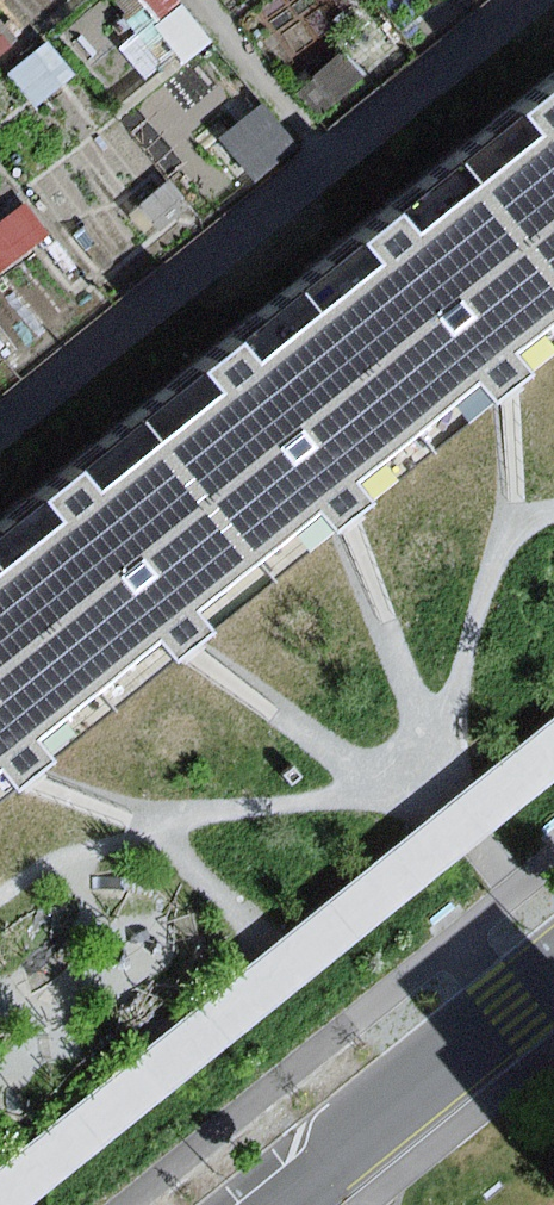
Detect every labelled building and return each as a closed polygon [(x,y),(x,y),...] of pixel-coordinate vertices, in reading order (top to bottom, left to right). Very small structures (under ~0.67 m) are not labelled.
[(457,148),(553,266),(553,69),(457,148)] [(297,278),(430,440),(507,378),(553,340),(553,266),(457,148),(297,278)] [(297,278),(137,408),(270,571),(343,511),(430,440),(297,278)] [(0,519),(0,566),(110,701),(185,640),(270,571),(137,408),(0,519)] [(25,770),(110,701),(0,566),(0,790),(25,770)] [(0,1171),(0,1204),(34,1204),(553,783),(553,721),(0,1171)] [(496,930),(446,972),(461,990),(511,948),(496,930)] [(509,1111),(459,1152),(473,1169),(523,1128),(509,1111)]
